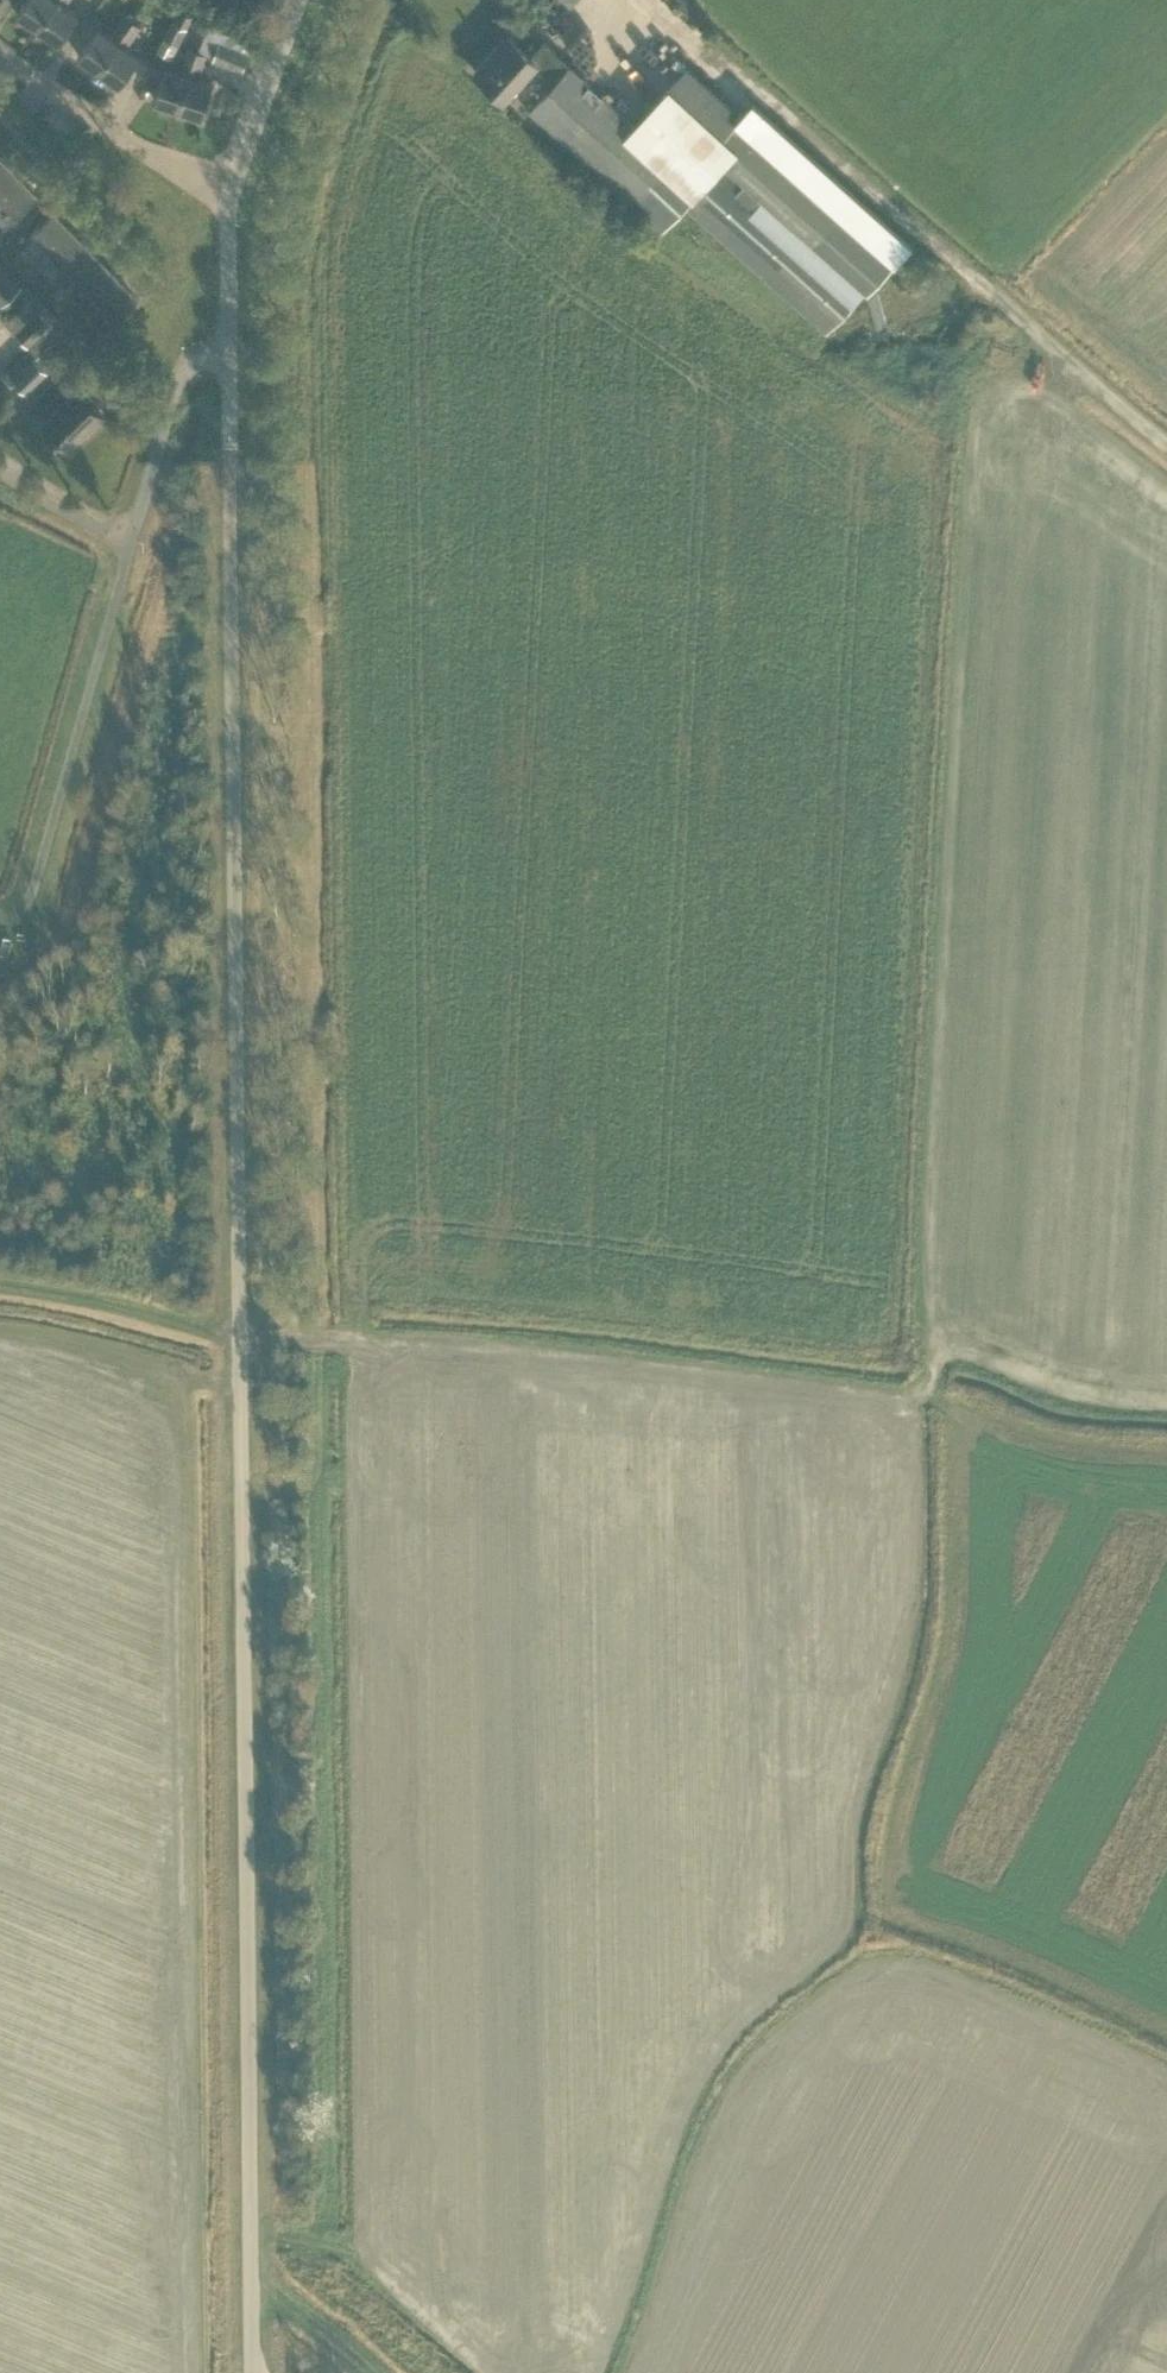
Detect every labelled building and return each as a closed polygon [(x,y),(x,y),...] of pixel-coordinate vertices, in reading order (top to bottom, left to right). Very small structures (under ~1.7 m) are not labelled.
[(38,27),(56,0),(26,0),(18,12),(38,27)] [(38,27),(59,41),(78,13),(65,4),(68,0),(56,0),(38,27)] [(186,27),(194,13),(181,6),(173,20),(186,27)] [(78,54),(99,69),(133,19),(126,14),(111,36),(98,26),(78,54)] [(133,19),(99,69),(120,83),(139,55),(126,46),(141,24),(133,19)] [(475,71),(503,96),(529,68),(551,88),(531,110),(616,186),(663,230),(695,194),(836,321),(865,289),(894,259),(843,215),(736,118),(740,114),(688,66),(662,94),(635,124),(570,66),(571,65),(544,41),(531,56),(507,35),(475,71)] [(212,60),(241,70),(248,52),(219,41),(212,60)] [(155,99),(179,107),(197,50),(189,47),(181,72),(165,67),(155,99)] [(197,50),(179,107),(203,115),(213,83),(198,78),(206,53),(197,50)] [(0,158),(0,178),(10,168),(0,158)] [(0,178),(0,199),(2,201),(0,203),(0,221),(5,226),(37,195),(10,168),(0,178)] [(54,276),(64,266),(85,245),(53,212),(32,233),(51,253),(41,262),(54,276)] [(111,271),(85,245),(64,266),(76,278),(66,288),(79,302),(90,292),(111,271)] [(20,284),(0,264),(0,303),(20,284)] [(111,271),(90,292),(102,304),(91,314),(105,329),(137,298),(111,271)] [(56,314),(64,307),(54,298),(47,305),(56,314)] [(17,333),(29,345),(53,322),(40,309),(17,333)] [(12,384),(17,380),(27,391),(48,370),(36,358),(67,327),(59,318),(3,375),(12,384)] [(68,368),(73,373),(83,383),(43,424),(68,449),(103,414),(88,399),(110,377),(85,352),(68,368)]
